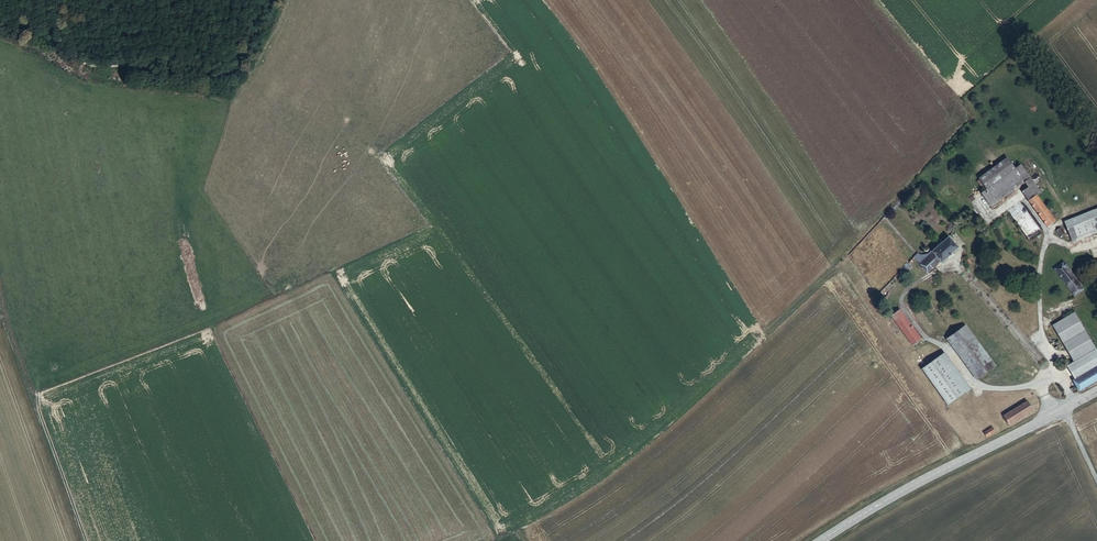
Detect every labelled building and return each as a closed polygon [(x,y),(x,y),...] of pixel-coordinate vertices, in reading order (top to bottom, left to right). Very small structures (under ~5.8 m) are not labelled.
[(1010,141),(1002,147),(1010,158),(1018,153),(1010,141)] [(1010,158),(1002,147),(982,161),(990,173),(1010,158)] [(1018,153),(1010,158),(1017,169),(1031,159),(1023,149),(1018,153)] [(1010,158),(990,173),(984,177),(991,187),(1017,169),(1010,158)] [(1043,177),(1031,159),(1026,163),(1032,171),(1040,180),(1043,177)] [(1025,177),(1032,185),(1040,180),(1032,171),(1025,177)] [(1040,180),(1032,185),(1034,188),(1042,183),(1040,180)] [(1042,183),(1034,188),(1050,210),(1058,205),(1042,183)] [(1070,212),(1076,225),(1096,217),(1096,203),(1070,212)] [(1062,223),(1068,219),(1064,214),(1059,218),(1062,223)] [(956,224),(938,240),(940,242),(925,255),(932,263),(947,249),(948,251),(966,235),(956,224)] [(914,253),(904,263),(908,266),(917,257),(914,253)] [(1071,253),(1061,260),(1079,288),(1088,282),(1073,259),(1074,258),(1071,253)] [(903,298),(895,303),(915,333),(924,328),(903,298)] [(1075,352),(1096,340),(1096,338),(1078,303),(1055,315),(1075,352)] [(968,319),(955,327),(983,370),(996,361),(968,319)] [(1076,370),(1096,358),(1096,340),(1075,352),(1068,356),(1076,370)] [(943,345),(925,357),(949,394),(968,382),(943,345)] [(1096,371),(1096,358),(1074,371),(1080,381),(1096,371)] [(1028,392),(1004,406),(1009,414),(1033,401),(1028,392)] [(991,417),(983,423),(986,427),(994,422),(991,417)] [(986,438),(995,432),(992,426),(983,432),(986,438)]
